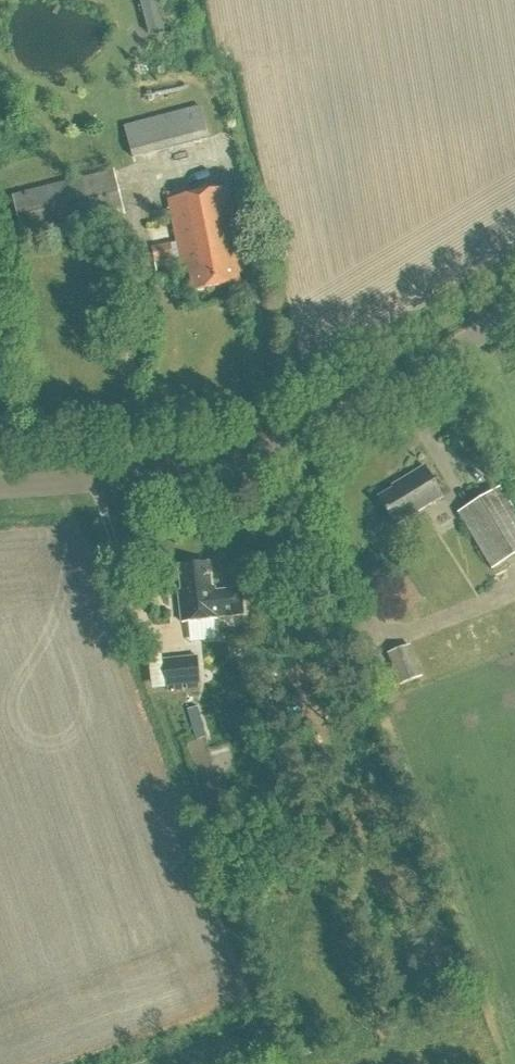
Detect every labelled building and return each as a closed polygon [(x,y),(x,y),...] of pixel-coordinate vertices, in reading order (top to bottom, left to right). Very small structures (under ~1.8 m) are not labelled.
[(136,157),(213,138),(205,106),(128,126),(136,157)] [(12,196),(24,241),(126,215),(114,170),(12,196)] [(239,284),(235,261),(240,260),(228,190),(168,201),(172,221),(171,221),(175,244),(169,246),(151,248),(153,262),(178,258),(181,271),(187,269),(192,293),(239,284)] [(395,485),(373,499),(390,526),(438,496),(420,467),(397,482),(395,485)] [(494,570),(514,557),(514,512),(500,488),(459,514),(494,570)] [(180,590),(177,590),(181,622),(217,618),(217,614),(242,610),(239,585),(214,588),(213,583),(209,584),(206,561),(177,565),(180,590)] [(421,678),(410,646),(387,655),(398,686),(421,678)] [(196,656),(161,660),(165,686),(199,682),(196,656)] [(198,740),(209,737),(200,707),(189,711),(198,740)]
